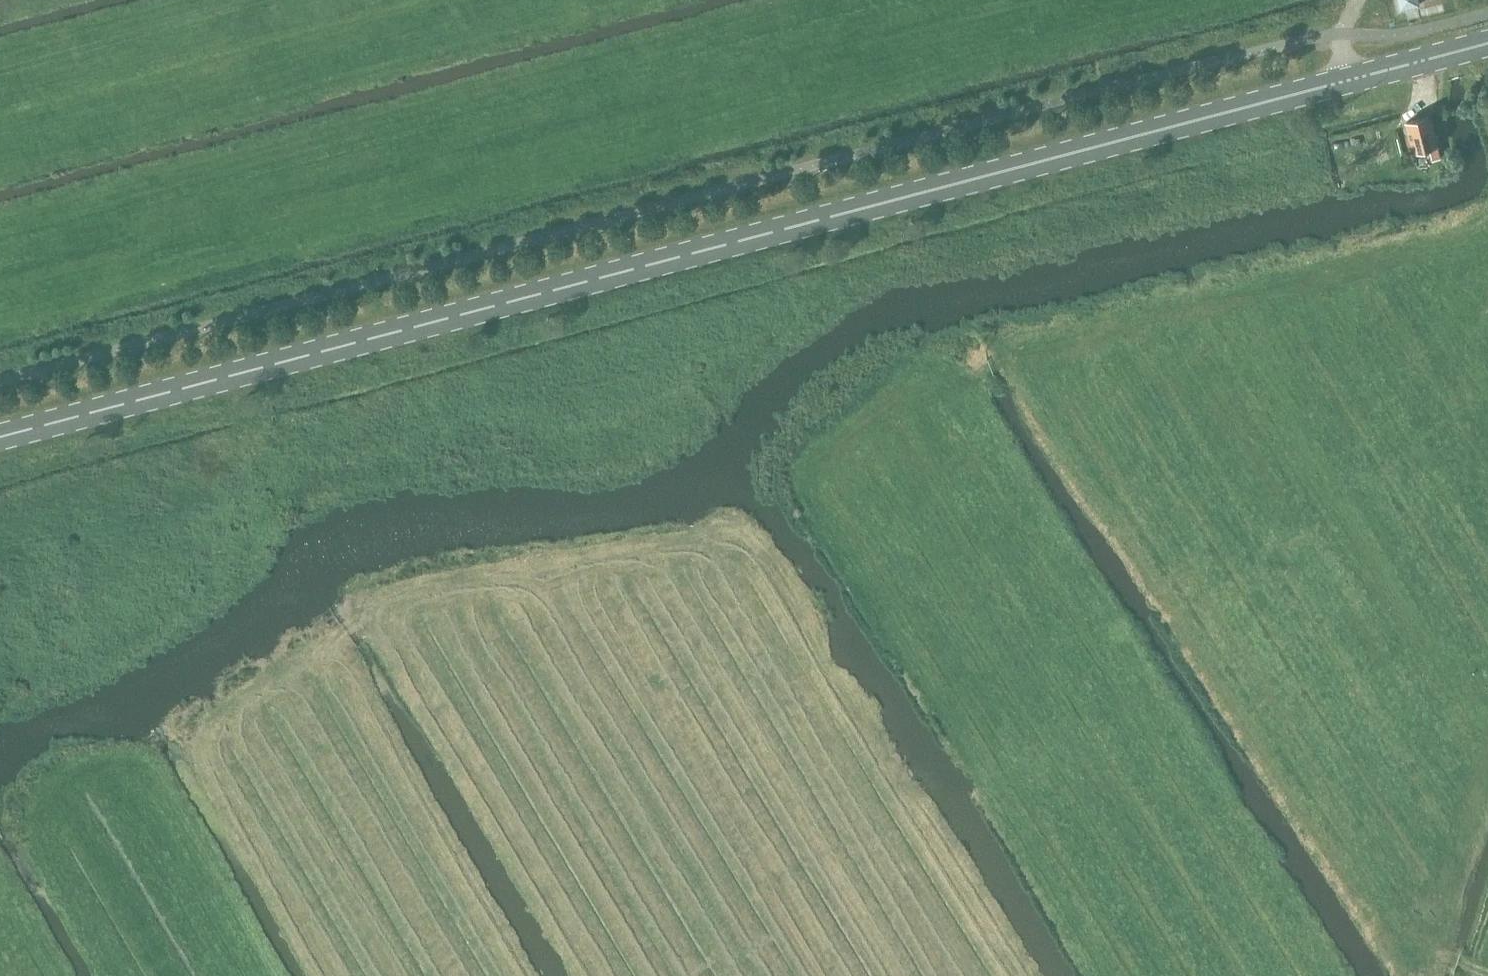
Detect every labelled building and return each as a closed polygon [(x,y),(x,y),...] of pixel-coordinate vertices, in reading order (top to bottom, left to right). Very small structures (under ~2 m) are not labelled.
[(1400,9),(1419,4),(1418,0),(1398,0),(1400,9)] [(1406,122),(1413,151),(1428,147),(1431,160),(1439,158),(1429,116),(1406,122)]
